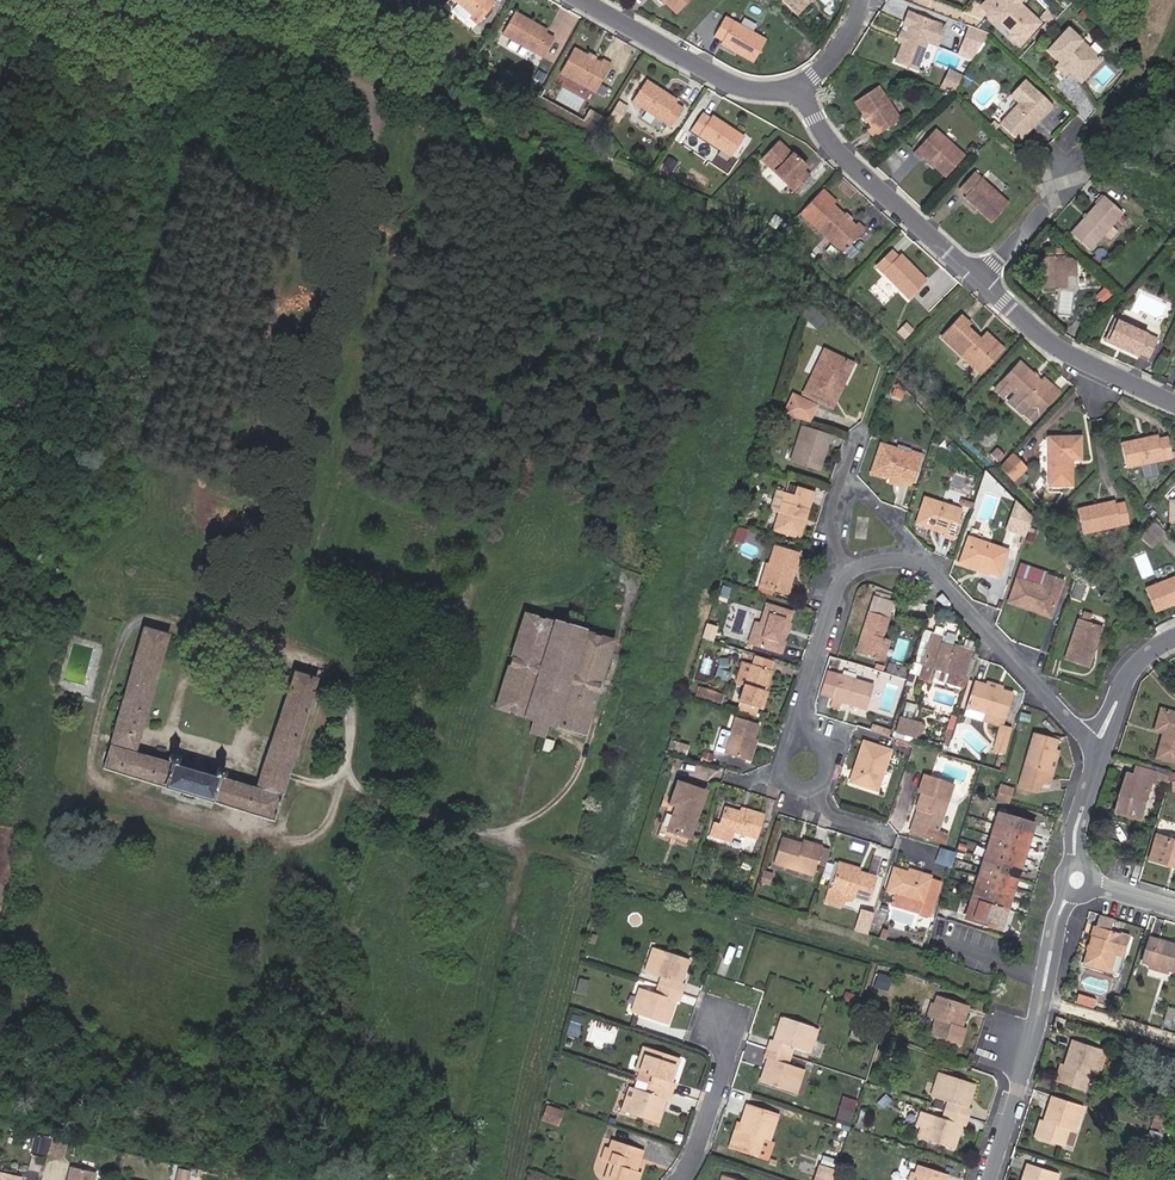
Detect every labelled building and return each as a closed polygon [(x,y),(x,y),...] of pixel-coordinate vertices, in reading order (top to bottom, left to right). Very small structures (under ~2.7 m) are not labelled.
[(478,23),(485,16),(491,9),(496,3),(492,0),(458,0),(459,1),(453,7),(467,20),(470,16),(478,23)] [(690,0),(664,0),(665,1),(677,13),(690,0)] [(797,14),(810,0),(782,0),(797,14)] [(1039,21),(1017,0),(986,0),(982,5),(988,11),(986,14),(997,24),(1002,17),(1008,22),(1005,26),(1012,32),(1009,35),(1019,44),(1039,21)] [(544,56),(554,38),(546,33),(547,30),(516,12),(503,33),(544,56)] [(399,28),(404,18),(394,13),(388,23),(399,28)] [(897,61),(917,70),(928,43),(938,47),(946,27),(910,13),(905,24),(910,27),(907,35),(908,39),(907,43),(904,43),(897,61)] [(754,63),(766,41),(724,17),(714,37),(722,41),(721,44),(754,63)] [(399,28),(410,34),(415,24),(404,18),(399,28)] [(426,30),(415,24),(410,34),(421,40),(426,30)] [(969,24),(957,53),(976,62),(988,32),(969,24)] [(1080,81),(1100,59),(1068,29),(1047,51),(1060,63),(1067,70),(1080,81)] [(907,43),(908,39),(907,35),(902,33),(899,41),(904,43),(907,43)] [(530,48),(514,39),(509,47),(526,56),(530,48)] [(559,74),(595,94),(611,65),(604,61),(602,64),(594,60),(596,58),(590,55),(589,57),(574,48),(559,74)] [(1064,74),(1067,70),(1060,63),(1056,67),(1058,69),(1062,73),(1064,74)] [(952,94),(962,76),(947,69),(938,88),(952,94)] [(1047,113),(1042,109),(1048,102),(1024,79),(1009,95),(1018,102),(998,124),(1019,143),(1036,124),(1035,123),(1037,121),(1038,122),(1047,113)] [(684,109),(676,104),(678,101),(646,80),(632,101),(673,127),(684,109)] [(875,137),(900,120),(878,87),(857,100),(866,113),(868,117),(874,126),(870,129),(875,137)] [(1006,116),(1018,102),(1009,95),(997,108),(1006,116)] [(1047,113),(1053,107),(1048,102),(1042,109),(1047,113)] [(732,156),(745,137),(712,115),(710,118),(702,112),(691,130),(732,156)] [(997,126),(992,122),(989,125),(993,130),(997,126)] [(934,164),(947,176),(964,157),(933,131),(914,152),(920,158),(923,154),(930,161),(934,164)] [(806,167),(796,157),(794,159),(791,156),(793,154),(778,140),(761,159),(796,191),(810,176),(804,169),(806,167)] [(991,223),(1008,205),(974,173),(959,189),(966,195),(963,198),(991,223)] [(835,202),(822,190),(800,213),(843,253),(845,251),(852,258),(858,251),(851,244),(865,229),(859,224),(856,227),(849,221),(844,216),(832,205),(835,202)] [(1070,234),(1088,250),(1122,212),(1104,197),(1070,234)] [(774,228),(782,219),(776,214),(768,222),(774,228)] [(1064,276),(1076,276),(1076,262),(1071,258),(1063,259),(1064,256),(1062,256),(1061,248),(1044,249),(1044,257),(1040,257),(1040,273),(1042,273),(1043,289),(1065,288),(1064,276)] [(909,299),(927,282),(900,254),(898,257),(891,250),(876,265),(909,299)] [(826,323),(807,306),(802,320),(817,333),(826,323)] [(983,337),(980,340),(966,327),(968,323),(961,317),(942,337),(978,371),(983,365),(981,364),(988,357),(992,346),(983,337)] [(1149,358),(1157,339),(1113,319),(1103,341),(1122,349),(1123,346),(1128,348),(1127,352),(1139,357),(1140,354),(1149,358)] [(978,371),(981,373),(1003,349),(986,334),(983,337),(992,346),(988,357),(981,364),(983,365),(978,371)] [(836,383),(844,388),(853,368),(826,355),(805,398),(824,407),(836,383)] [(1031,421),(1058,391),(1043,378),(1042,380),(1020,361),(993,390),(1001,397),(1008,389),(1014,394),(1007,402),(1020,414),(1027,406),(1030,408),(1024,415),(1031,421)] [(832,411),(844,388),(836,383),(824,407),(832,411)] [(816,411),(793,400),(784,420),(808,427),(816,411)] [(816,477),(827,441),(801,433),(790,470),(816,477)] [(1126,467),(1172,457),(1167,436),(1158,438),(1157,434),(1138,439),(1138,442),(1133,444),(1132,440),(1121,442),(1126,467)] [(1068,459),(1080,459),(1080,436),(1047,437),(1048,485),(1071,485),(1071,465),(1068,465),(1068,459)] [(890,480),(902,483),(903,481),(913,483),(921,457),(911,454),(910,456),(880,447),(873,475),(890,480)] [(997,462),(1004,455),(996,449),(990,456),(997,462)] [(1009,486),(1022,473),(1007,459),(994,472),(1009,486)] [(787,500),(781,518),(775,536),(800,543),(814,498),(798,493),(795,502),(787,500)] [(1023,498),(1018,493),(1010,521),(1016,523),(1023,498)] [(773,515),(781,518),(787,500),(779,497),(773,515)] [(1023,498),(1016,523),(1028,527),(1034,508),(1023,498)] [(962,511),(927,500),(920,523),(946,532),(945,536),(954,539),(962,511)] [(1083,533),(1129,523),(1124,502),(1115,504),(1114,500),(1095,505),(1096,508),(1091,509),(1090,505),(1078,508),(1083,533)] [(1168,500),(1167,519),(1174,519),(1174,501),(1168,500)] [(1061,526),(1066,520),(1060,514),(1055,520),(1061,526)] [(1149,524),(1153,520),(1148,515),(1143,519),(1149,524)] [(1150,545),(1164,531),(1154,520),(1140,535),(1150,545)] [(752,533),(742,530),(739,540),(749,544),(752,533)] [(1007,550),(968,539),(961,562),(1000,573),(1007,550)] [(776,591),(774,595),(793,600),(796,592),(791,590),(801,558),(777,551),(772,569),(767,589),(776,591)] [(760,590),(774,595),(776,591),(767,589),(772,569),(767,567),(760,590)] [(1036,604),(1056,609),(1066,573),(1048,568),(1043,584),(1021,578),(1014,603),(1034,609),(1036,604)] [(1146,588),(1155,612),(1173,605),(1172,601),(1174,600),(1174,577),(1146,588)] [(1054,615),(1056,609),(1036,604),(1034,609),(1054,615)] [(758,629),(752,650),(778,657),(791,618),(764,610),(758,629)] [(881,630),(883,631),(888,617),(871,612),(857,654),(878,661),(884,639),(881,638),(879,638),(881,630)] [(1094,643),(1101,622),(1080,616),(1068,658),(1094,665),(1100,645),(1094,643)] [(616,645),(531,617),(502,705),(538,717),(533,732),(548,737),(553,722),(588,734),(616,645)] [(1106,624),(1101,622),(1094,643),(1100,645),(1106,624)] [(746,648),(752,650),(758,629),(752,627),(746,648)] [(271,821),(315,681),(293,674),(257,788),(219,776),(221,771),(219,768),(217,767),(212,769),(210,772),(211,775),(173,763),(175,761),(175,757),(170,753),(165,756),(164,761),(134,751),(168,636),(143,629),(102,768),(271,821)] [(936,633),(934,639),(946,642),(947,637),(936,633)] [(718,638),(707,634),(705,642),(715,646),(718,638)] [(884,639),(878,661),(883,663),(889,641),(884,639)] [(959,688),(956,687),(954,692),(959,693),(961,688),(967,691),(971,680),(966,678),(974,654),(945,645),(946,642),(934,639),(922,676),(934,680),(934,678),(960,687),(959,688)] [(756,659),(753,669),(764,673),(767,663),(756,659)] [(741,666),(735,686),(743,689),(750,668),(741,666)] [(764,673),(753,669),(750,668),(743,689),(738,706),(760,713),(765,695),(761,694),(768,674),(764,673)] [(772,676),(768,674),(761,694),(765,695),(772,676)] [(843,678),(830,674),(823,696),(836,700),(843,678)] [(869,711),(877,688),(843,677),(843,678),(836,700),(833,707),(843,710),(845,703),(869,711)] [(987,685),(1001,690),(1003,682),(989,678),(987,685)] [(1012,693),(1001,690),(987,685),(974,682),(966,707),(1005,718),(1012,693)] [(1152,702),(1145,725),(1153,728),(1146,752),(1174,762),(1174,709),(1152,702)] [(925,728),(902,721),(897,736),(920,743),(925,728)] [(759,729),(738,722),(727,756),(748,763),(759,729)] [(1008,729),(999,726),(993,745),(1002,747),(1008,729)] [(1045,768),(1050,749),(1053,738),(1030,733),(1024,764),(1045,768)] [(879,787),(890,751),(865,744),(857,771),(855,770),(852,780),(879,787)] [(1056,750),(1050,749),(1045,768),(1051,769),(1056,750)] [(1128,799),(1125,798),(1120,812),(1144,818),(1158,771),(1141,767),(1138,775),(1132,773),(1127,789),(1130,790),(1128,799)] [(954,783),(924,774),(917,793),(921,794),(916,812),(921,814),(915,834),(951,845),(955,834),(940,829),(954,783)] [(689,841),(704,795),(674,786),(666,810),(673,812),(666,834),(689,841)] [(998,800),(1013,804),(1017,789),(1002,786),(998,800)] [(742,815),(725,810),(721,826),(758,838),(764,818),(749,813),(747,817),(742,815)] [(1038,822),(1003,811),(971,914),(1005,925),(1038,822)] [(736,835),(734,846),(752,848),(754,837),(736,835)] [(1159,835),(1152,860),(1164,863),(1165,860),(1174,863),(1174,840),(1159,835)] [(782,838),(774,863),(814,874),(823,847),(803,842),(802,844),(782,838)] [(936,861),(951,866),(956,852),(941,847),(936,861)] [(893,869),(885,893),(922,906),(919,915),(928,918),(939,885),(930,882),(930,879),(912,873),(911,875),(893,869)] [(764,871),(761,882),(772,885),(775,874),(764,871)] [(834,871),(825,901),(841,905),(845,893),(867,900),(874,878),(856,872),(854,877),(834,871)] [(866,935),(872,914),(861,911),(854,932),(866,935)] [(1119,931),(1096,923),(1084,961),(1107,968),(1119,931)] [(1149,962),(1170,968),(1174,970),(1174,943),(1148,935),(1141,959),(1149,962)] [(651,970),(659,947),(655,946),(647,968),(651,970)] [(664,975),(660,983),(683,991),(686,983),(681,981),(690,957),(659,947),(651,970),(664,975)] [(1170,968),(1149,962),(1148,967),(1168,974),(1170,968)] [(595,981),(582,977),(578,991),(591,995),(595,981)] [(683,991),(660,983),(657,991),(644,987),(635,1012),(666,1022),(675,999),(680,1000),(683,991)] [(632,1011),(635,1012),(644,987),(641,986),(632,1011)] [(932,999),(928,1013),(934,1014),(929,1031),(958,1040),(963,1022),(958,1021),(964,1001),(934,992),(932,999)] [(924,1011),(928,1013),(932,999),(927,998),(924,1011)] [(1052,1019),(1063,1022),(1066,1013),(1055,1009),(1052,1019)] [(572,1013),(569,1025),(581,1028),(585,1016),(572,1013)] [(771,1038),(769,1046),(791,1054),(794,1046),(808,1050),(816,1025),(784,1014),(775,1039),(771,1038)] [(820,1026),(816,1025),(808,1050),(812,1051),(820,1026)] [(1067,1060),(1062,1078),(1085,1086),(1089,1071),(1095,1073),(1104,1045),(1075,1036),(1067,1060)] [(641,1070),(650,1046),(645,1044),(637,1068),(641,1070)] [(651,1082),(675,1090),(677,1082),(672,1081),(681,1056),(650,1046),(641,1070),(654,1074),(651,1082)] [(791,1054),(769,1046),(766,1054),(770,1056),(762,1081),(793,1091),(802,1066),(788,1061),(791,1054)] [(562,1052),(559,1062),(581,1069),(584,1059),(562,1052)] [(1057,1077),(1062,1078),(1067,1060),(1063,1059),(1057,1077)] [(802,1066),(793,1091),(797,1093),(806,1068),(802,1066)] [(930,1093),(935,1095),(943,1071),(937,1069),(930,1093)] [(944,1107),(968,1115),(971,1106),(967,1104),(975,1081),(943,1071),(935,1095),(947,1099),(944,1107)] [(648,1091),(651,1082),(635,1076),(631,1086),(635,1087),(648,1091)] [(672,1099),(675,1090),(651,1082),(648,1091),(635,1087),(627,1112),(659,1122),(667,1097),(672,1099)] [(623,1110),(627,1112),(635,1087),(631,1086),(623,1110)] [(1082,1100),(1052,1091),(1045,1115),(1040,1132),(1063,1140),(1068,1124),(1074,1126),(1082,1100)] [(842,1095),(836,1118),(851,1122),(857,1100),(842,1095)] [(739,1125),(733,1143),(757,1151),(764,1133),(769,1134),(777,1111),(747,1101),(739,1125)] [(558,1125),(563,1110),(547,1104),(541,1119),(558,1125)] [(965,1124),(968,1115),(944,1107),(942,1116),(930,1112),(922,1136),(954,1147),(961,1123),(965,1124)] [(859,1108),(853,1124),(860,1127),(866,1110),(859,1108)] [(922,1136),(930,1112),(924,1110),(916,1134),(922,1136)] [(1040,1132),(1045,1115),(1041,1114),(1036,1131),(1040,1132)] [(728,1142),(733,1143),(739,1125),(734,1123),(728,1142)] [(43,1153),(46,1138),(35,1136),(32,1150),(43,1153)] [(611,1159),(615,1160),(609,1178),(614,1179),(636,1179),(640,1168),(636,1167),(643,1145),(618,1137),(616,1144),(611,1159)] [(62,1156),(65,1141),(54,1139),(51,1154),(62,1156)] [(606,1157),(611,1159),(616,1144),(611,1142),(606,1157)] [(1063,1169),(1032,1159),(1025,1179),(1059,1179),(1063,1169)] [(818,1162),(814,1174),(830,1179),(833,1168),(818,1162)] [(911,1179),(942,1179),(944,1173),(916,1164),(914,1169),(911,1179)] [(68,1179),(94,1179),(96,1172),(70,1166),(68,1179)] [(914,1169),(909,1167),(904,1179),(911,1179),(914,1169)] [(191,1170),(179,1168),(177,1179),(189,1179),(191,1170)] [(727,1172),(721,1170),(718,1179),(724,1179),(727,1172)] [(750,1179),(727,1172),(724,1179),(750,1179)]
